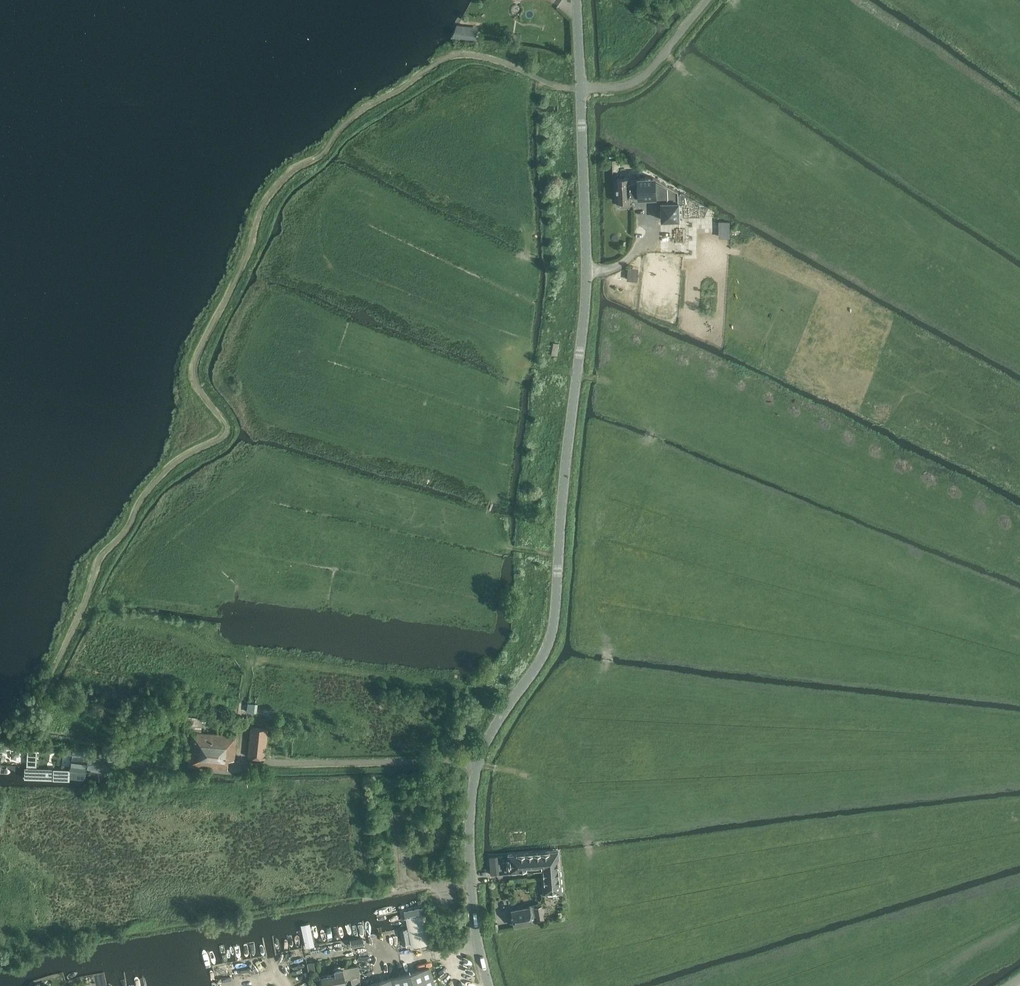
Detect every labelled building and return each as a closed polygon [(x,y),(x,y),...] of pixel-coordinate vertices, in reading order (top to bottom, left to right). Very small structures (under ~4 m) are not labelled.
[(638,178),(632,178),(632,197),(639,197),(639,198),(657,197),(657,196),(667,196),(668,202),(679,202),(679,195),(679,194),(679,191),(653,177),(638,177),(638,178)] [(629,178),(617,178),(618,202),(621,201),(621,206),(630,206),(630,201),(632,201),(632,198),(632,197),(632,178),(629,178)] [(668,202),(662,202),(663,220),(680,219),(679,202),(668,202)] [(731,220),(721,220),(721,234),(731,234),(731,220)] [(679,263),(681,250),(660,247),(658,260),(679,263)] [(638,279),(639,267),(628,267),(628,279),(638,279)] [(553,342),(550,355),(557,356),(560,343),(553,342)] [(202,726),(203,716),(188,715),(188,725),(202,726)] [(267,729),(254,727),(251,727),(249,756),(265,758),(265,752),(267,729)] [(236,736),(211,734),(192,732),(189,765),(227,768),(228,763),(229,763),(229,759),(234,760),(236,736)] [(3,747),(15,748),(16,739),(3,738),(3,739),(3,747)] [(36,765),(37,747),(27,747),(26,765),(36,765)] [(24,767),(24,778),(69,780),(69,768),(24,767)] [(426,802),(428,822),(425,823),(425,826),(425,829),(427,829),(428,833),(429,837),(428,841),(426,842),(426,845),(426,848),(429,848),(435,848),(434,840),(432,841),(431,841),(430,829),(431,829),(433,829),(433,821),(431,821),(429,822),(428,802),(426,802)] [(510,872),(542,869),(559,867),(558,850),(508,855),(510,872)] [(544,893),(562,892),(560,867),(559,867),(542,869),(544,893)] [(533,919),(544,918),(543,906),(531,908),(533,919)] [(512,910),(514,926),(533,923),(530,907),(512,910)] [(361,976),(359,965),(334,969),(335,973),(321,975),(323,985),(328,985),(346,983),(345,979),(351,978),(360,976),(361,976)] [(430,966),(363,985),(436,985),(430,966)] [(351,978),(353,985),(362,985),(360,976),(351,978)]
